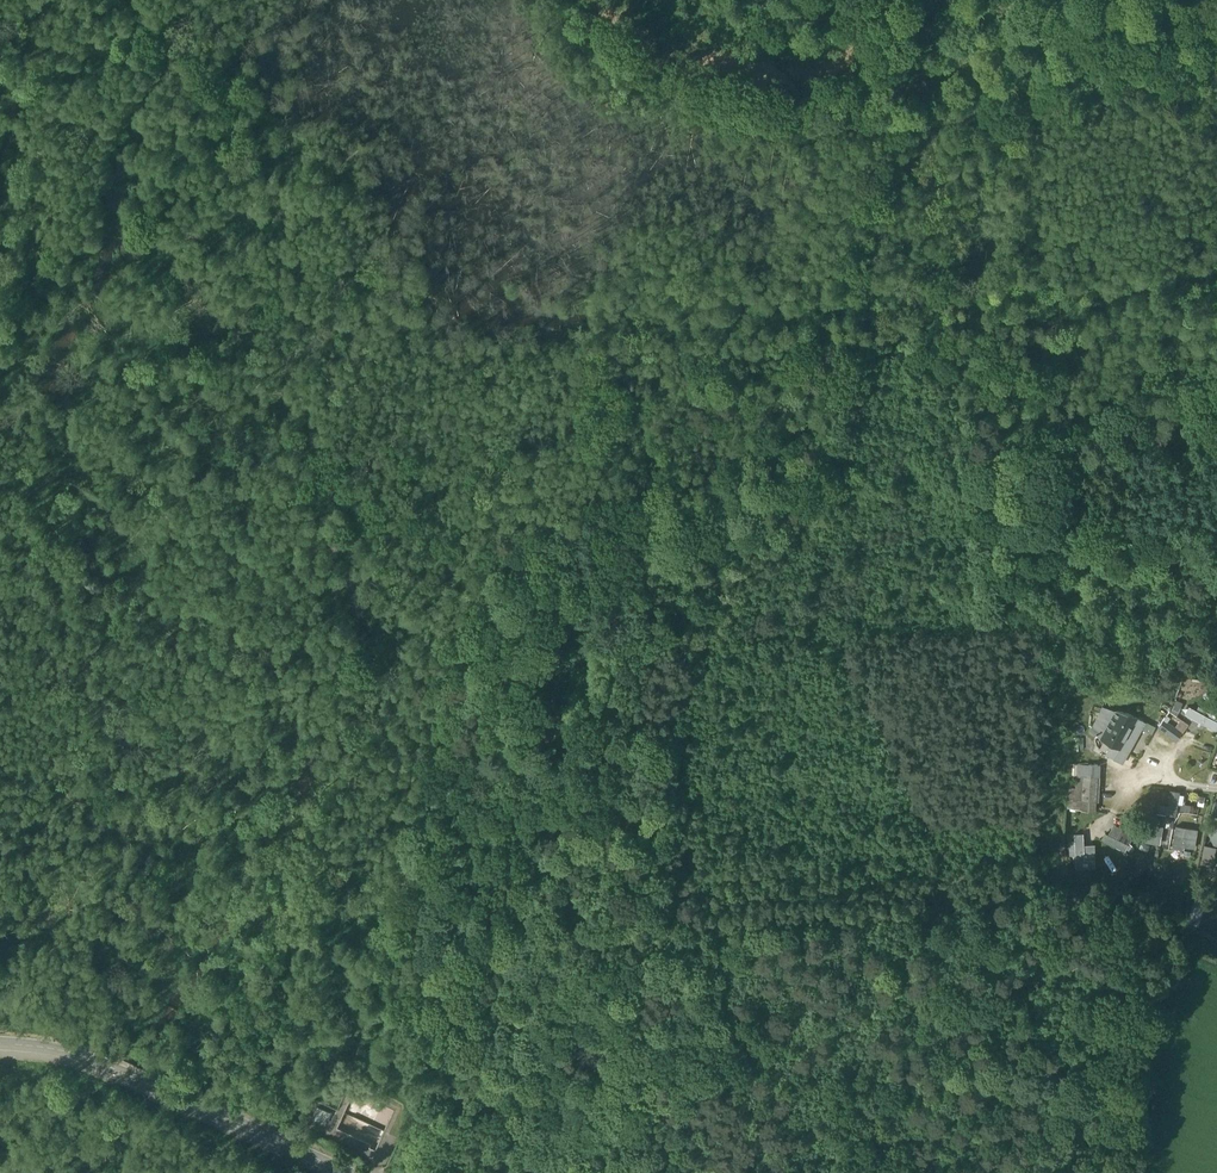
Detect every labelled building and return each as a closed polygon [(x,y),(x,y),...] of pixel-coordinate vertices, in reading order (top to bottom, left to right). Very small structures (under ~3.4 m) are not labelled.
[(1172,709),(1178,711),(1182,702),(1176,700),(1172,709)] [(1185,712),(1215,728),(1216,724),(1216,705),(1214,703),(1208,715),(1189,704),(1185,712)] [(1116,712),(1102,708),(1100,713),(1089,733),(1111,744),(1106,753),(1114,757),(1113,759),(1122,764),(1141,729),(1145,722),(1127,713),(1117,711),(1116,712)] [(1085,712),(1076,711),(1073,751),(1072,750),(1072,761),(1082,762),(1085,712)] [(1174,728),(1182,734),(1188,725),(1180,719),(1174,728)] [(1167,723),(1163,720),(1158,726),(1177,740),(1182,734),(1174,728),(1167,723)] [(1155,728),(1145,722),(1141,729),(1151,735),(1155,728)] [(1097,765),(1077,764),(1075,799),(1095,802),(1097,765)] [(1168,789),(1166,814),(1177,815),(1180,791),(1168,789)] [(1095,802),(1075,799),(1075,810),(1095,813),(1095,802)] [(1161,848),(1165,829),(1148,826),(1145,845),(1161,848)] [(1124,852),(1132,836),(1115,827),(1106,842),(1124,852)] [(1173,849),(1194,852),(1197,832),(1177,828),(1173,849)] [(1214,847),(1216,846),(1216,829),(1208,833),(1214,847)] [(1083,836),(1074,837),(1077,875),(1097,873),(1095,847),(1084,848),(1083,836)] [(141,892),(118,897),(119,905),(124,904),(125,907),(143,903),(141,892)] [(1188,926),(1200,927),(1205,898),(1193,896),(1188,926)] [(329,1110),(317,1104),(311,1117),(323,1122),(329,1110)] [(359,1129),(357,1128),(353,1143),(376,1150),(383,1127),(361,1121),(359,1129)]
